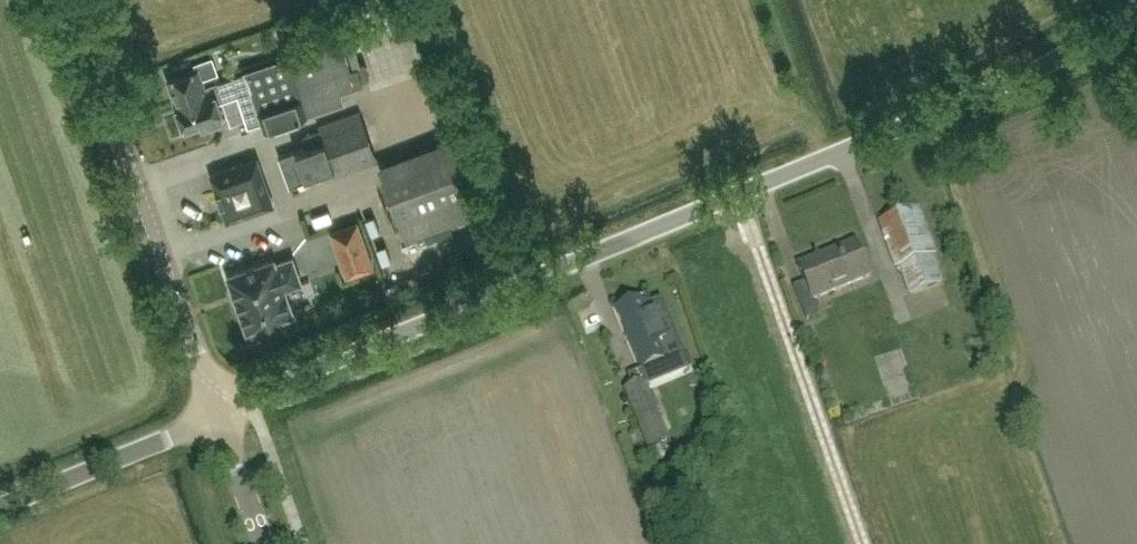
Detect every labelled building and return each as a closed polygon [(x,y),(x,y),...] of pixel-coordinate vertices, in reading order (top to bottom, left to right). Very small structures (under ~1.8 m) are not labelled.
[(322,15),(332,43),(245,72),(262,122),(248,127),(248,128),(267,121),(270,127),(302,117),(344,103),(340,92),(357,87),(341,40),(340,40),(330,12),(322,15)] [(167,81),(174,102),(205,91),(202,82),(204,81),(203,78),(218,73),(213,58),(195,64),(197,71),(167,81)] [(205,91),(174,102),(173,102),(183,131),(201,125),(203,130),(220,124),(219,119),(220,119),(215,103),(237,95),(248,127),(262,122),(245,72),(206,86),(204,81),(202,82),(205,91)] [(312,145),(279,156),(289,186),(334,171),(336,177),(376,163),(358,112),(318,126),(320,132),(309,135),(312,145)] [(471,147),(384,178),(406,241),(493,211),(471,147)] [(214,173),(212,177),(225,217),(230,219),(273,205),(257,158),(214,173)] [(919,208),(880,222),(897,269),(901,267),(911,296),(942,285),(932,256),(936,254),(919,208)] [(363,238),(336,248),(343,269),(370,260),(363,238)] [(805,282),(793,287),(807,320),(819,315),(813,299),(870,276),(856,242),(798,265),(805,282)] [(274,260),(227,277),(247,332),(251,331),(253,336),(271,330),(269,324),(294,316),(285,290),(301,284),(292,259),(276,265),(274,260)] [(646,296),(615,309),(641,371),(667,360),(684,353),(662,298),(649,304),(646,296)] [(645,382),(624,390),(649,449),(669,440),(645,382)]
